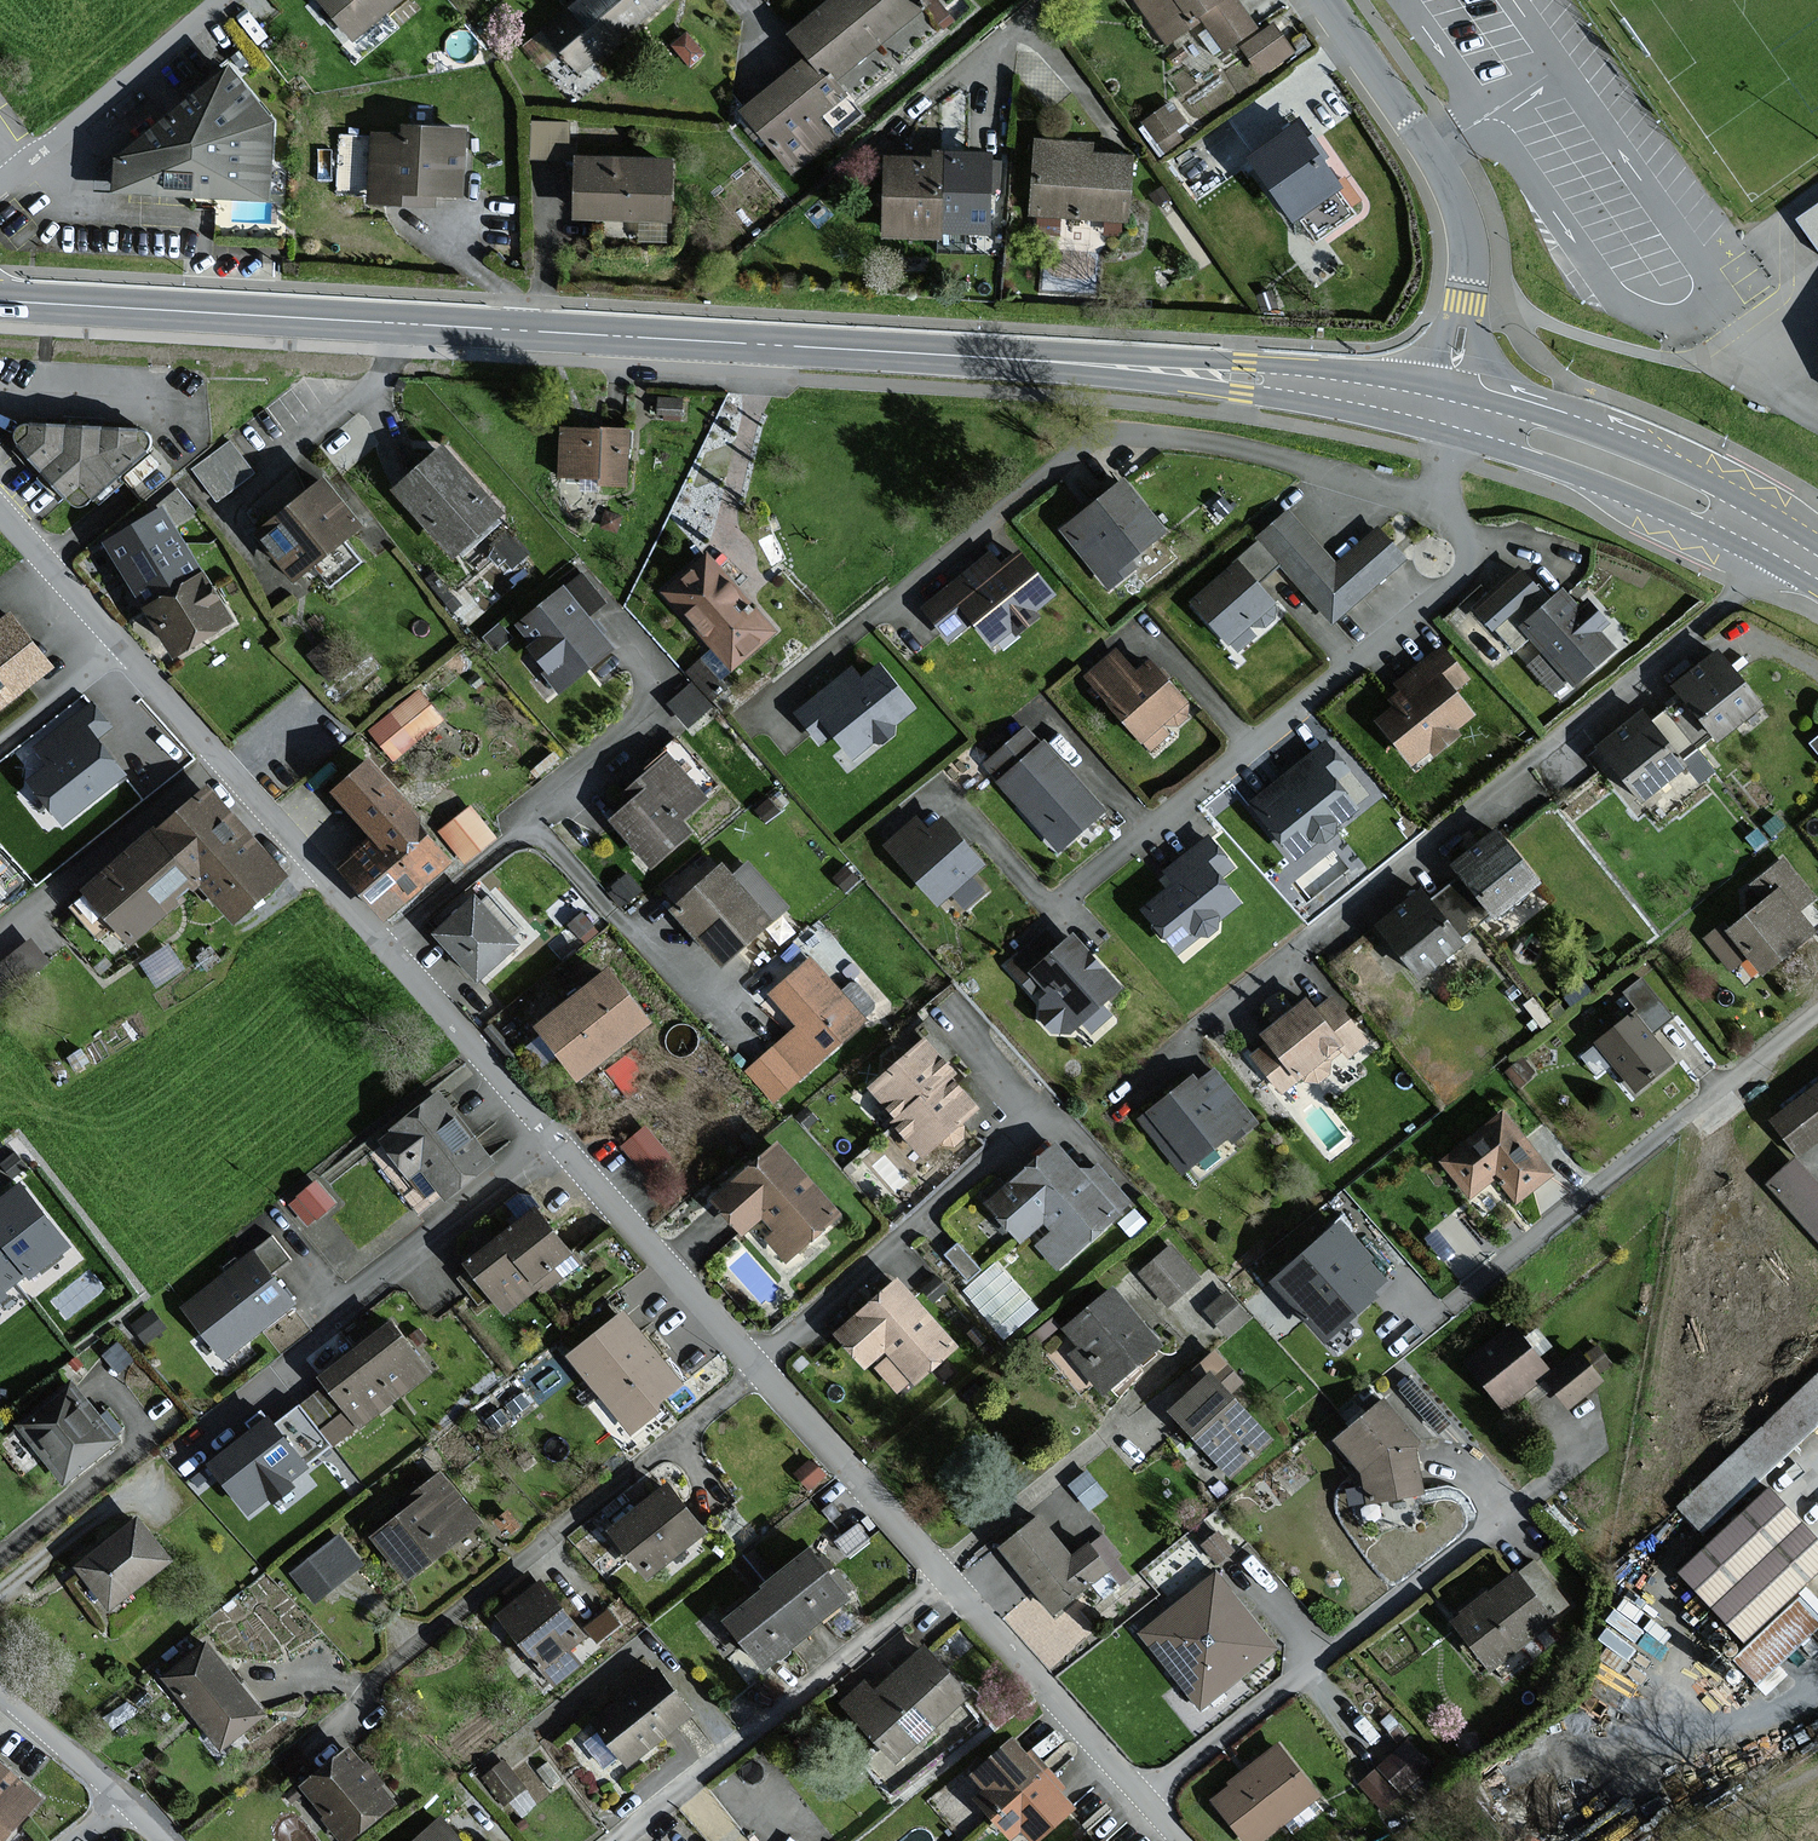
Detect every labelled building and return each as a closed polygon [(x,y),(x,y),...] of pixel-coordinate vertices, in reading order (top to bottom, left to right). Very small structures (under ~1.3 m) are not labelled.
[(356,35),(398,0),(327,0),(356,35)] [(661,0),(577,0),(542,29),(576,71),(661,0)] [(916,0),(832,0),(787,37),(806,59),(742,112),(791,170),(828,139),(812,120),(840,96),(828,82),(920,5),(916,0)] [(1253,27),(1234,0),(1134,0),(1165,45),(1194,24),(1191,19),(1199,14),(1222,48),(1253,27)] [(1289,53),(1272,27),(1243,47),(1260,73),(1289,53)] [(235,61),(121,157),(119,190),(281,199),(286,121),(235,61)] [(1182,123),(1169,105),(1144,122),(1164,151),(1179,141),(1172,130),(1182,123)] [(465,189),(468,126),(411,124),(410,134),(377,133),(375,198),(437,201),(438,188),(465,189)] [(1331,191),(1288,130),(1251,156),(1294,217),(1331,191)] [(1030,213),(1123,220),(1127,161),(1085,158),(1086,148),(1035,145),(1030,213)] [(986,157),(936,155),(936,162),(933,234),(984,235),(986,157)] [(667,219),(669,163),(578,159),(575,215),(667,219)] [(933,239),(933,234),(936,162),(884,161),(882,237),(933,239)] [(1799,221),(1817,248),(1817,208),(1799,221)] [(683,398),(662,397),(661,412),(682,413),(683,398)] [(100,493),(152,450),(154,443),(155,437),(154,432),(150,429),(144,427),(135,426),(48,420),(33,420),(27,423),(20,427),(18,432),(18,436),(19,440),(71,492),(77,498),(81,500),(84,501),(89,501),(94,499),(100,493)] [(629,482),(632,428),(609,426),(609,429),(565,426),(563,471),(605,474),(605,480),(629,482)] [(253,473),(232,443),(197,468),(218,497),(253,473)] [(507,508),(449,444),(401,487),(460,551),(507,508)] [(368,522),(331,476),(265,529),(302,574),(368,522)] [(1126,560),(1160,532),(1121,483),(1063,530),(1109,587),(1132,568),(1126,560)] [(237,617),(169,506),(114,540),(182,650),(237,617)] [(1332,621),(1401,560),(1374,530),(1334,565),(1287,514),(1259,539),(1332,621)] [(775,630),(710,554),(669,589),(734,665),(775,630)] [(991,646),(1048,596),(1014,556),(998,569),(986,556),(923,609),(948,638),(969,621),(991,646)] [(1271,604),(1234,564),(1190,603),(1227,644),(1253,620),(1259,627),(1272,615),(1266,608),(1271,604)] [(591,614),(607,600),(584,572),(524,622),(539,641),(536,644),(555,667),(550,671),(564,688),(617,645),(591,614)] [(1594,632),(1602,626),(1584,604),(1575,612),(1560,594),(1547,604),(1536,589),(1533,592),(1517,572),(1472,609),(1489,630),(1493,626),(1512,649),(1527,637),(1568,686),(1610,652),(1594,632)] [(0,622),(0,707),(57,663),(16,610),(0,622)] [(1464,681),(1439,650),(1394,685),(1401,693),(1389,702),(1395,710),(1377,723),(1410,765),(1427,751),(1431,755),(1454,736),(1449,730),(1467,715),(1449,693),(1464,681)] [(1181,704),(1148,665),(1133,677),(1114,654),(1085,678),(1138,741),(1162,721),(1168,727),(1184,714),(1178,707),(1181,704)] [(1673,691),(1682,702),(1668,713),(1694,745),(1707,735),(1712,741),(1754,708),(1715,658),(1673,691)] [(918,705),(884,664),(865,680),(854,666),(800,711),(823,739),(838,727),(860,753),(918,705)] [(690,676),(668,698),(691,721),(713,699),(690,676)] [(444,717),(419,689),(371,730),(395,758),(444,717)] [(29,776),(68,825),(136,772),(105,732),(115,724),(95,699),(37,744),(49,760),(29,776)] [(1673,762),(1694,745),(1668,713),(1650,727),(1640,715),(1597,749),(1639,802),(1680,770),(1673,762)] [(1101,810),(1042,744),(1039,747),(1024,730),(987,763),(1002,780),(998,784),(1057,849),(1101,810)] [(1342,770),(1323,746),(1282,778),(1292,792),(1259,819),(1291,859),(1316,839),(1319,844),(1330,835),(1327,831),(1351,812),(1327,782),(1342,770)] [(708,795),(674,753),(629,790),(638,801),(617,818),(654,862),(695,829),(683,815),(708,795)] [(458,858),(454,854),(378,760),(345,786),(384,834),(347,863),(389,914),(458,858)] [(240,914),(289,872),(215,785),(165,828),(163,826),(92,886),(137,939),(184,899),(181,896),(206,875),(240,914)] [(496,837),(473,808),(444,830),(467,860),(496,837)] [(943,900),(987,860),(948,816),(934,829),(921,815),(891,842),(943,900)] [(1459,880),(1446,891),(1472,923),(1485,913),(1490,919),(1532,886),(1492,836),(1451,869),(1459,880)] [(1214,880),(1230,867),(1207,839),(1166,873),(1176,885),(1142,912),(1175,952),(1197,934),(1201,940),(1212,930),(1209,926),(1234,905),(1214,880)] [(1794,912),(1811,898),(1781,861),(1751,886),(1764,902),(1727,933),(1721,925),(1704,939),(1729,969),(1744,957),(1758,974),(1810,932),(1794,912)] [(775,916),(726,864),(680,907),(729,959),(775,916)] [(1451,940),(1472,923),(1446,891),(1428,905),(1418,893),(1375,927),(1417,980),(1457,948),(1451,940)] [(522,942),(481,896),(442,931),(483,977),(522,942)] [(1069,1031),(1116,989),(1070,938),(1058,949),(1044,934),(1009,966),(1032,992),(1039,985),(1047,995),(1039,1002),(1045,1009),(1039,1014),(1056,1034),(1064,1026),(1069,1031)] [(0,964),(0,1002),(51,962),(33,938),(0,964)] [(154,978),(186,966),(175,941),(144,953),(154,978)] [(866,1020),(814,961),(777,993),(804,1023),(750,1070),(776,1099),(866,1020)] [(658,1018),(618,966),(545,1023),(585,1074),(658,1018)] [(1343,1059),(1362,1043),(1329,1003),(1312,1017),(1301,1005),(1261,1037),(1267,1045),(1252,1058),(1283,1095),(1307,1075),(1314,1083),(1328,1072),(1323,1067),(1339,1054),(1343,1059)] [(1630,1016),(1594,1045),(1633,1092),(1669,1063),(1630,1016)] [(959,1126),(981,1106),(962,1086),(953,1077),(961,1070),(951,1060),(929,1036),(878,1085),(905,1114),(899,1120),(929,1152),(948,1135),(954,1142),(964,1132),(959,1126)] [(497,1145),(523,1121),(472,1065),(446,1089),(497,1145)] [(1230,1142),(1253,1123),(1212,1072),(1195,1086),(1189,1079),(1139,1120),(1181,1172),(1226,1137),(1230,1142)] [(1770,1124),(1795,1155),(1817,1138),(1817,1087),(1770,1124)] [(449,1194),(496,1160),(444,1091),(396,1127),(399,1130),(387,1139),(414,1174),(427,1165),(449,1194)] [(1501,1115),(1435,1162),(1463,1200),(1491,1180),(1509,1204),(1546,1178),(1501,1115)] [(648,1120),(622,1140),(643,1166),(668,1145),(648,1120)] [(789,1256),(842,1211),(784,1142),(720,1195),(748,1229),(769,1212),(783,1228),(773,1237),(789,1256)] [(1076,1173),(1053,1147),(1017,1180),(987,1207),(1018,1241),(1041,1221),(1052,1233),(1037,1246),(1058,1269),(1113,1220),(1110,1216),(1126,1201),(1097,1169),(1083,1181),(1076,1173)] [(1792,1162),(1767,1184),(1817,1240),(1817,1191),(1792,1162)] [(311,1221),(339,1196),(318,1173),(290,1199),(311,1221)] [(19,1277),(30,1269),(35,1275),(76,1243),(27,1179),(0,1200),(0,1252),(19,1277)] [(583,1262),(542,1207),(505,1234),(541,1284),(545,1289),(583,1262)] [(1267,1280),(1320,1341),(1388,1283),(1335,1221),(1267,1280)] [(508,1308),(541,1284),(505,1234),(472,1259),(508,1308)] [(1166,1249),(1135,1275),(1166,1311),(1197,1286),(1166,1249)] [(185,1304),(226,1357),(297,1302),(256,1250),(185,1304)] [(9,1285),(19,1277),(0,1252),(0,1304),(14,1293),(9,1285)] [(952,1349),(894,1283),(834,1336),(862,1367),(882,1350),(912,1384),(952,1349)] [(1107,1291),(1062,1331),(1078,1349),(1070,1356),(1102,1392),(1155,1345),(1107,1291)] [(685,1381),(630,1310),(574,1354),(633,1430),(665,1406),(660,1400),(685,1381)] [(434,1371),(397,1321),(361,1347),(399,1398),(434,1371)] [(1510,1323),(1462,1362),(1502,1410),(1540,1380),(1549,1372),(1510,1323)] [(1549,1372),(1540,1380),(1565,1411),(1601,1382),(1612,1366),(1596,1346),(1580,1358),(1575,1351),(1549,1372)] [(364,1424),(399,1398),(361,1347),(326,1373),(332,1382),(362,1422),(364,1424)] [(1412,1370),(1389,1388),(1427,1434),(1450,1416),(1412,1370)] [(1206,1375),(1166,1413),(1226,1476),(1266,1438),(1206,1375)] [(76,1381),(22,1423),(66,1481),(121,1439),(76,1381)] [(332,1382),(281,1420),(311,1460),(362,1422),(332,1382)] [(1360,1408),(1328,1441),(1355,1472),(1360,1503),(1420,1493),(1412,1440),(1381,1403),(1360,1408)] [(313,1463),(311,1460),(281,1420),(276,1413),(214,1459),(253,1510),(274,1494),(277,1498),(295,1485),(292,1480),(313,1463)] [(408,1508),(373,1537),(408,1580),(481,1521),(441,1472),(404,1503),(408,1508)] [(714,1528),(674,1479),(614,1528),(654,1577),(714,1528)] [(1762,1490),(1675,1572),(1738,1639),(1817,1564),(1817,1549),(1762,1490)] [(142,1515),(78,1566),(113,1609),(176,1558),(142,1515)] [(1064,1557),(1032,1517),(995,1546),(1051,1615),(1087,1587),(1082,1580),(1099,1567),(1081,1544),(1064,1557)] [(363,1563),(342,1537),(296,1572),(317,1599),(363,1563)] [(816,1546),(775,1580),(776,1581),(813,1627),(855,1592),(816,1546)] [(1198,1709),(1272,1646),(1208,1572),(1135,1634),(1198,1709)] [(1512,1575),(1452,1622),(1487,1667),(1548,1621),(1512,1575)] [(547,1577),(503,1612),(548,1669),(592,1634),(547,1577)] [(772,1664),(815,1629),(813,1627),(776,1581),(733,1616),(772,1664)] [(266,1709),(209,1642),(168,1677),(225,1743),(266,1709)] [(972,1691),(928,1646),(879,1693),(867,1681),(846,1701),(901,1758),(972,1691)] [(633,1759),(695,1711),(663,1669),(601,1717),(633,1759)] [(1360,1777),(1381,1800),(1428,1755),(1407,1733),(1360,1777)] [(983,1795),(1000,1814),(1051,1770),(1021,1736),(979,1773),(992,1787),(983,1795)] [(1276,1747),(1210,1798),(1243,1840),(1255,1840),(1314,1795),(1276,1747)] [(347,1837),(395,1800),(356,1749),(308,1786),(347,1837)] [(17,1825),(42,1798),(0,1760),(0,1833),(17,1825)] [(1039,1838),(1080,1803),(1051,1770),(1000,1814),(1017,1834),(1028,1825),(1039,1838)] [(446,1819),(421,1840),(467,1840),(446,1819)] [(783,1840),(805,1840),(790,1831),(783,1840)]
